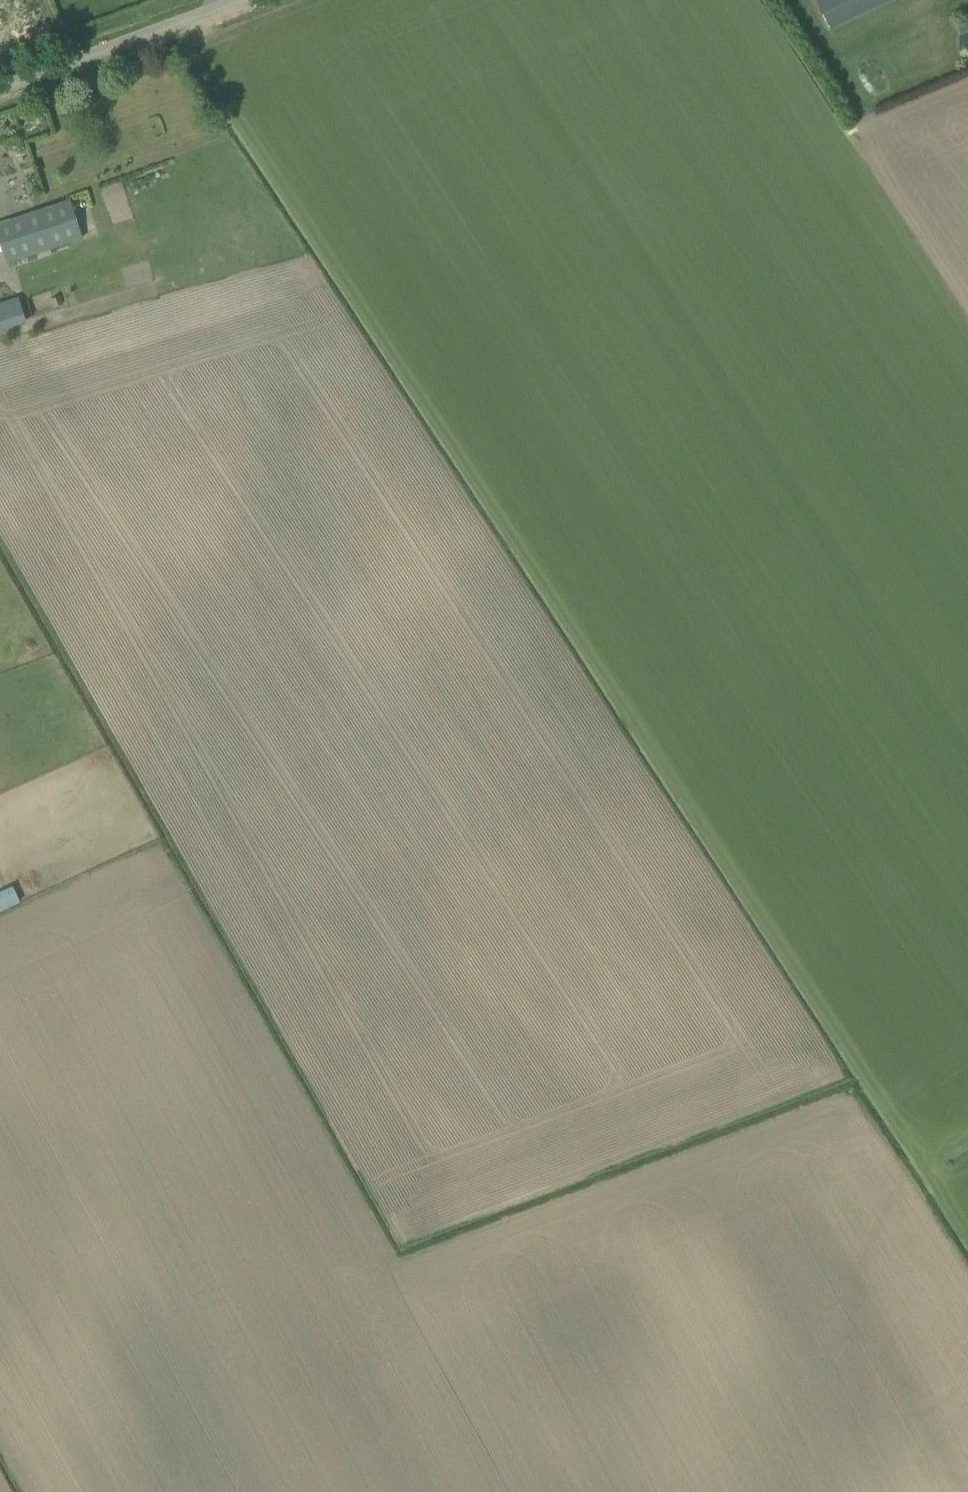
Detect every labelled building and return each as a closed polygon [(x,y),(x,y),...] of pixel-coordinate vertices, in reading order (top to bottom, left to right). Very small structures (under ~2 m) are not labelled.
[(830,30),(892,0),(815,0),(830,30)] [(83,239),(70,199),(0,222),(0,245),(6,264),(83,239)] [(18,297),(0,302),(0,329),(25,320),(18,297)] [(20,900),(13,884),(0,889),(0,909),(20,900)]
